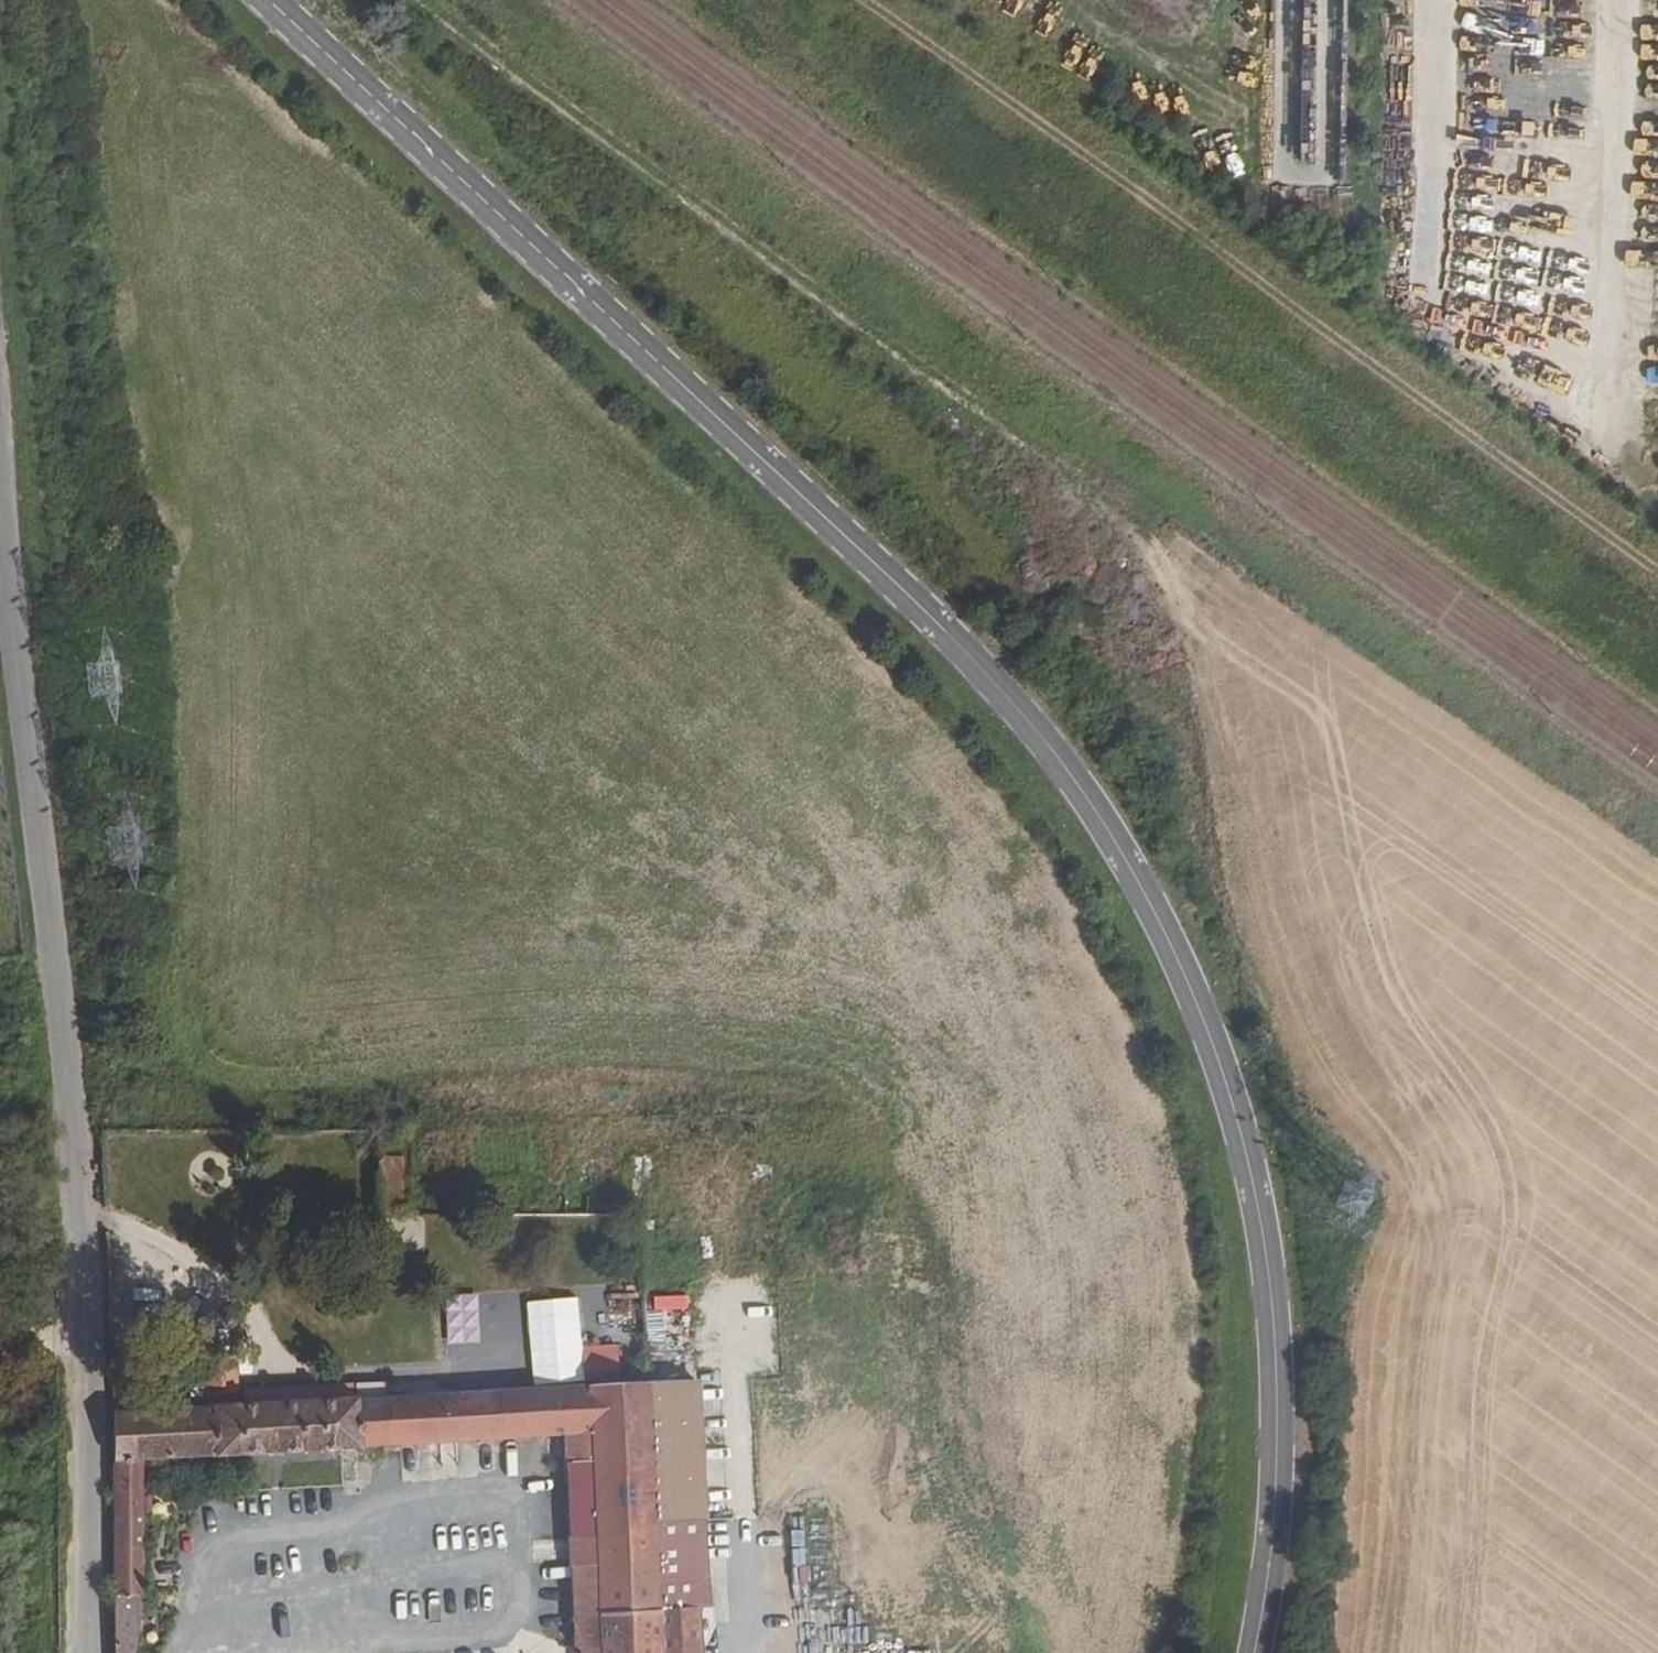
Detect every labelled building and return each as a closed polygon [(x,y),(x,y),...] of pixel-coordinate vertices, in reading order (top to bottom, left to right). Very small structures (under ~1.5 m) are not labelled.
[(401,1166),(379,1165),(380,1241),(437,1242),(444,1236),(466,1234),(465,1223),(411,1223),(402,1223),(401,1166)] [(361,1408),(364,1464),(579,1454),(595,1453),(595,1467),(579,1468),(583,1652),(702,1652),(701,1620),(712,1618),(700,1391),(652,1393),(382,1407),(361,1408)] [(361,1408),(219,1415),(222,1464),(221,1464),(221,1470),(364,1464),(361,1408)] [(111,1421),(118,1652),(138,1652),(143,1621),(140,1473),(221,1470),(221,1464),(222,1464),(219,1415),(111,1421)] [(595,1453),(579,1454),(579,1468),(595,1467),(595,1453)]
